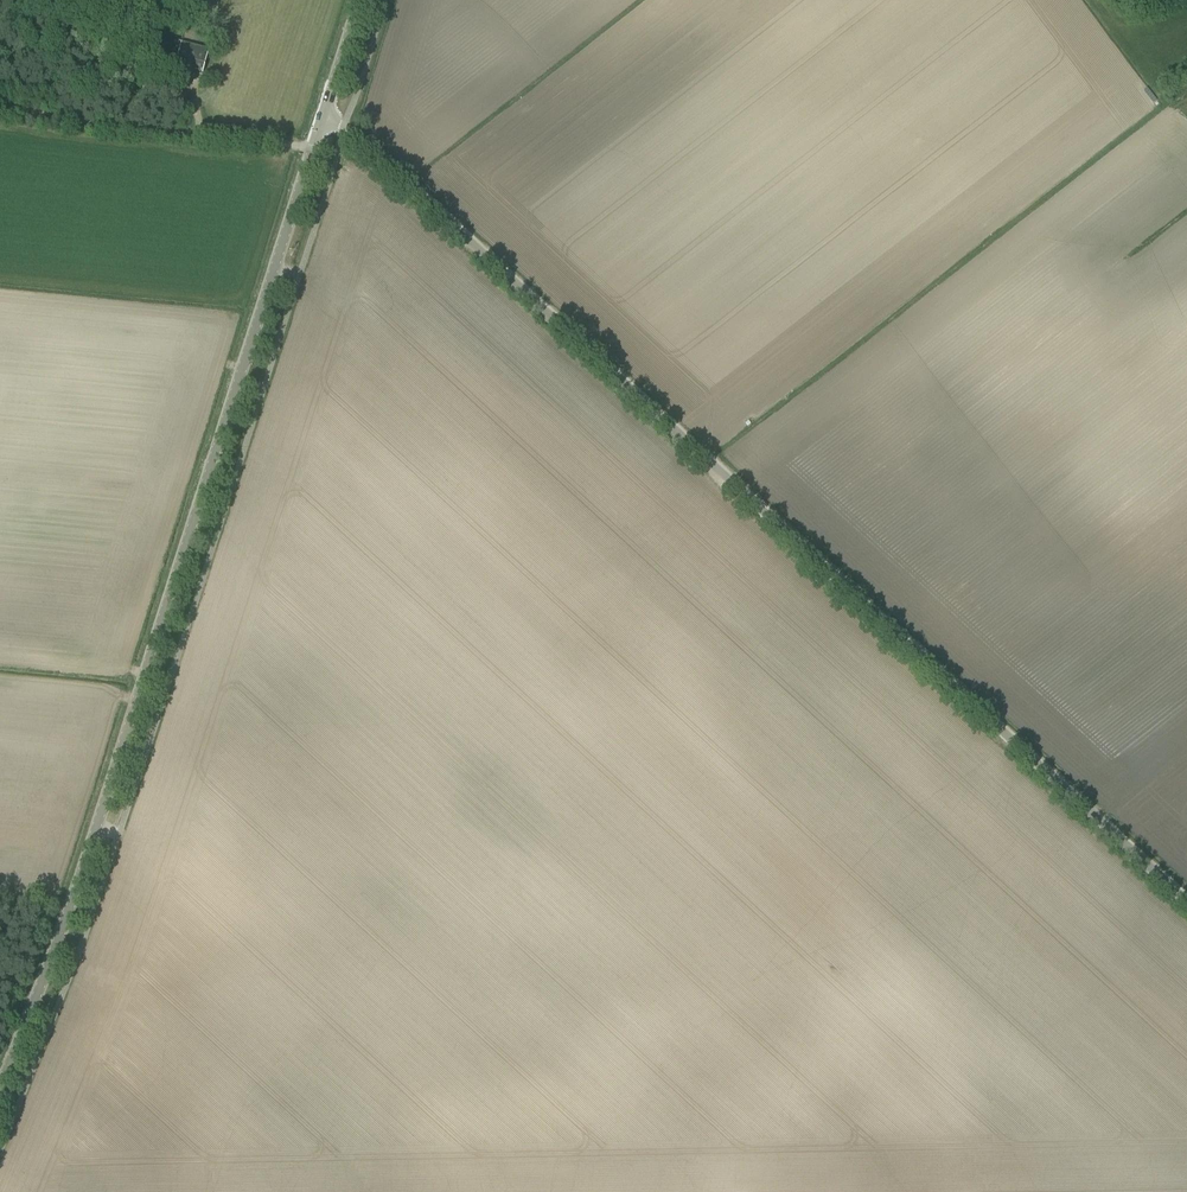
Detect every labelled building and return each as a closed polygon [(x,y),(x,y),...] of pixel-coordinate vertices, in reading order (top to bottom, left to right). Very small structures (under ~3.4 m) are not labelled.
[(203,73),(209,50),(181,43),(175,66),(203,73)]
